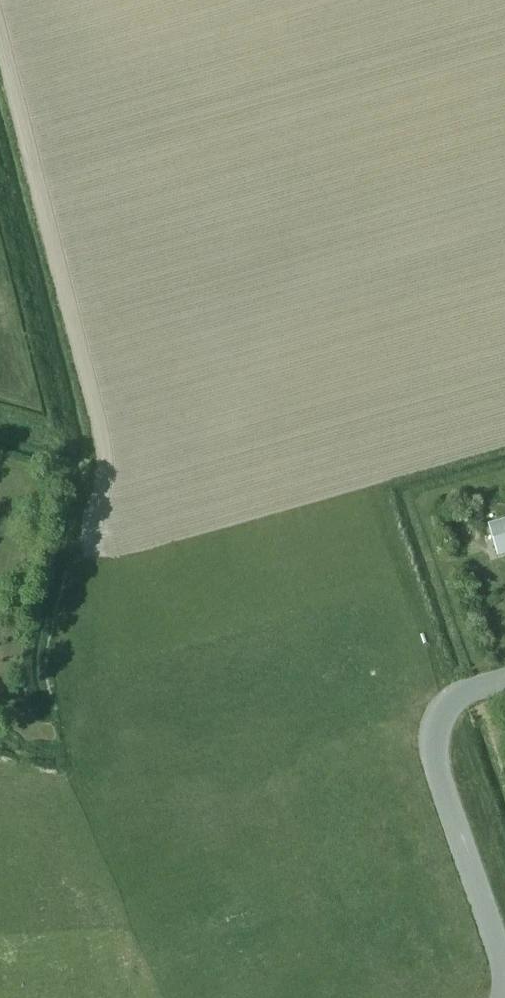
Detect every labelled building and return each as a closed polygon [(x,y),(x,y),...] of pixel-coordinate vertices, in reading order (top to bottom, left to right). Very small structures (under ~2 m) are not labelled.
[(488,523),(497,554),(504,551),(504,518),(488,523)]
